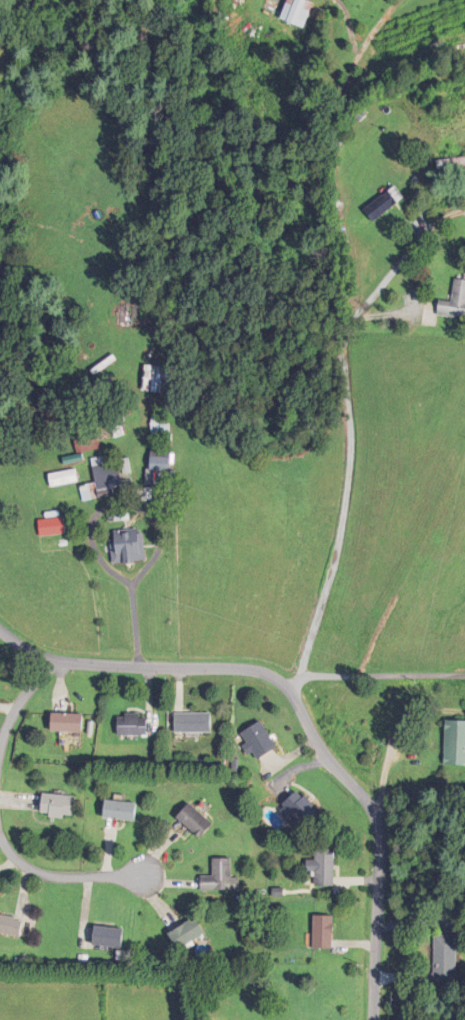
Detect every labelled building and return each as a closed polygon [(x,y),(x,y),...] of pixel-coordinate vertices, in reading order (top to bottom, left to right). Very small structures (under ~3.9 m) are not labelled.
[(311,25),(311,0),(287,0),(287,25),(311,25)] [(407,200),(397,188),(366,212),(376,224),(407,200)] [(439,318),(464,320),(464,282),(455,281),(454,303),(440,302),(439,318)] [(141,312),(119,314),(121,328),(142,326),(141,312)] [(146,394),(174,398),(178,372),(149,367),(146,394)] [(174,442),(174,418),(155,418),(155,442),(174,442)] [(103,451),(100,434),(77,438),(80,455),(103,451)] [(152,485),(173,487),(175,454),(154,453),(152,485)] [(83,489),(86,504),(102,501),(101,496),(126,490),(122,465),(110,467),(109,458),(94,461),(99,485),(83,489)] [(52,476),(53,488),(80,485),(79,473),(52,476)] [(42,522),(43,539),(68,537),(67,520),(42,522)] [(116,564),(147,564),(147,533),(116,533),(116,564)] [(86,732),(86,713),(53,713),(53,732),(86,732)] [(177,733),(215,733),(215,713),(177,713),(177,733)] [(119,736),(150,736),(150,715),(119,715),(119,736)] [(448,720),(446,764),(464,765),(464,721),(448,720)] [(260,761),(281,749),(265,721),(244,733),(260,761)] [(281,811),(302,830),(321,810),(300,790),(281,811)] [(43,817),(75,818),(76,796),(44,795),(43,817)] [(139,820),(139,801),(106,802),(107,820),(139,820)] [(215,825),(193,803),(179,817),(202,839),(215,825)] [(336,887),(336,850),(317,850),(317,861),(308,861),(308,872),(316,872),(316,887),(336,887)] [(234,858),(215,858),(215,876),(202,876),(202,891),(234,891),(234,858)] [(0,915),(0,933),(22,938),(25,920),(0,915)] [(334,916),(315,916),(315,949),(334,949),(334,916)] [(171,934),(180,950),(208,933),(199,918),(171,934)] [(125,948),(126,928),(97,927),(96,947),(125,948)] [(459,936),(436,936),(435,986),(458,987),(459,936)]
